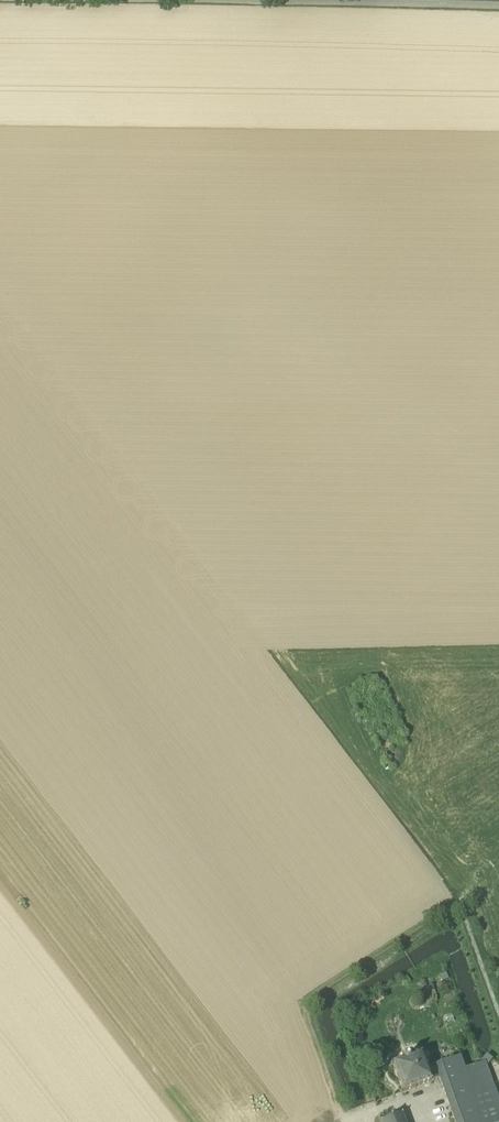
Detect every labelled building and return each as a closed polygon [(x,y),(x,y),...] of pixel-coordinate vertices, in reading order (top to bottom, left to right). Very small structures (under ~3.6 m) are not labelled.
[(483,1060),(485,1063),(487,1065),(492,1060),(488,1055),(483,1060)] [(404,1093),(432,1083),(427,1070),(422,1056),(411,1060),(411,1058),(408,1056),(405,1058),(404,1060),(405,1062),(394,1066),(404,1093)] [(460,1058),(435,1067),(439,1080),(465,1070),(460,1058)] [(454,1121),(498,1121),(498,1102),(486,1067),(485,1063),(482,1064),(465,1070),(439,1080),(454,1121)] [(432,1083),(439,1080),(435,1067),(427,1070),(432,1083)]
